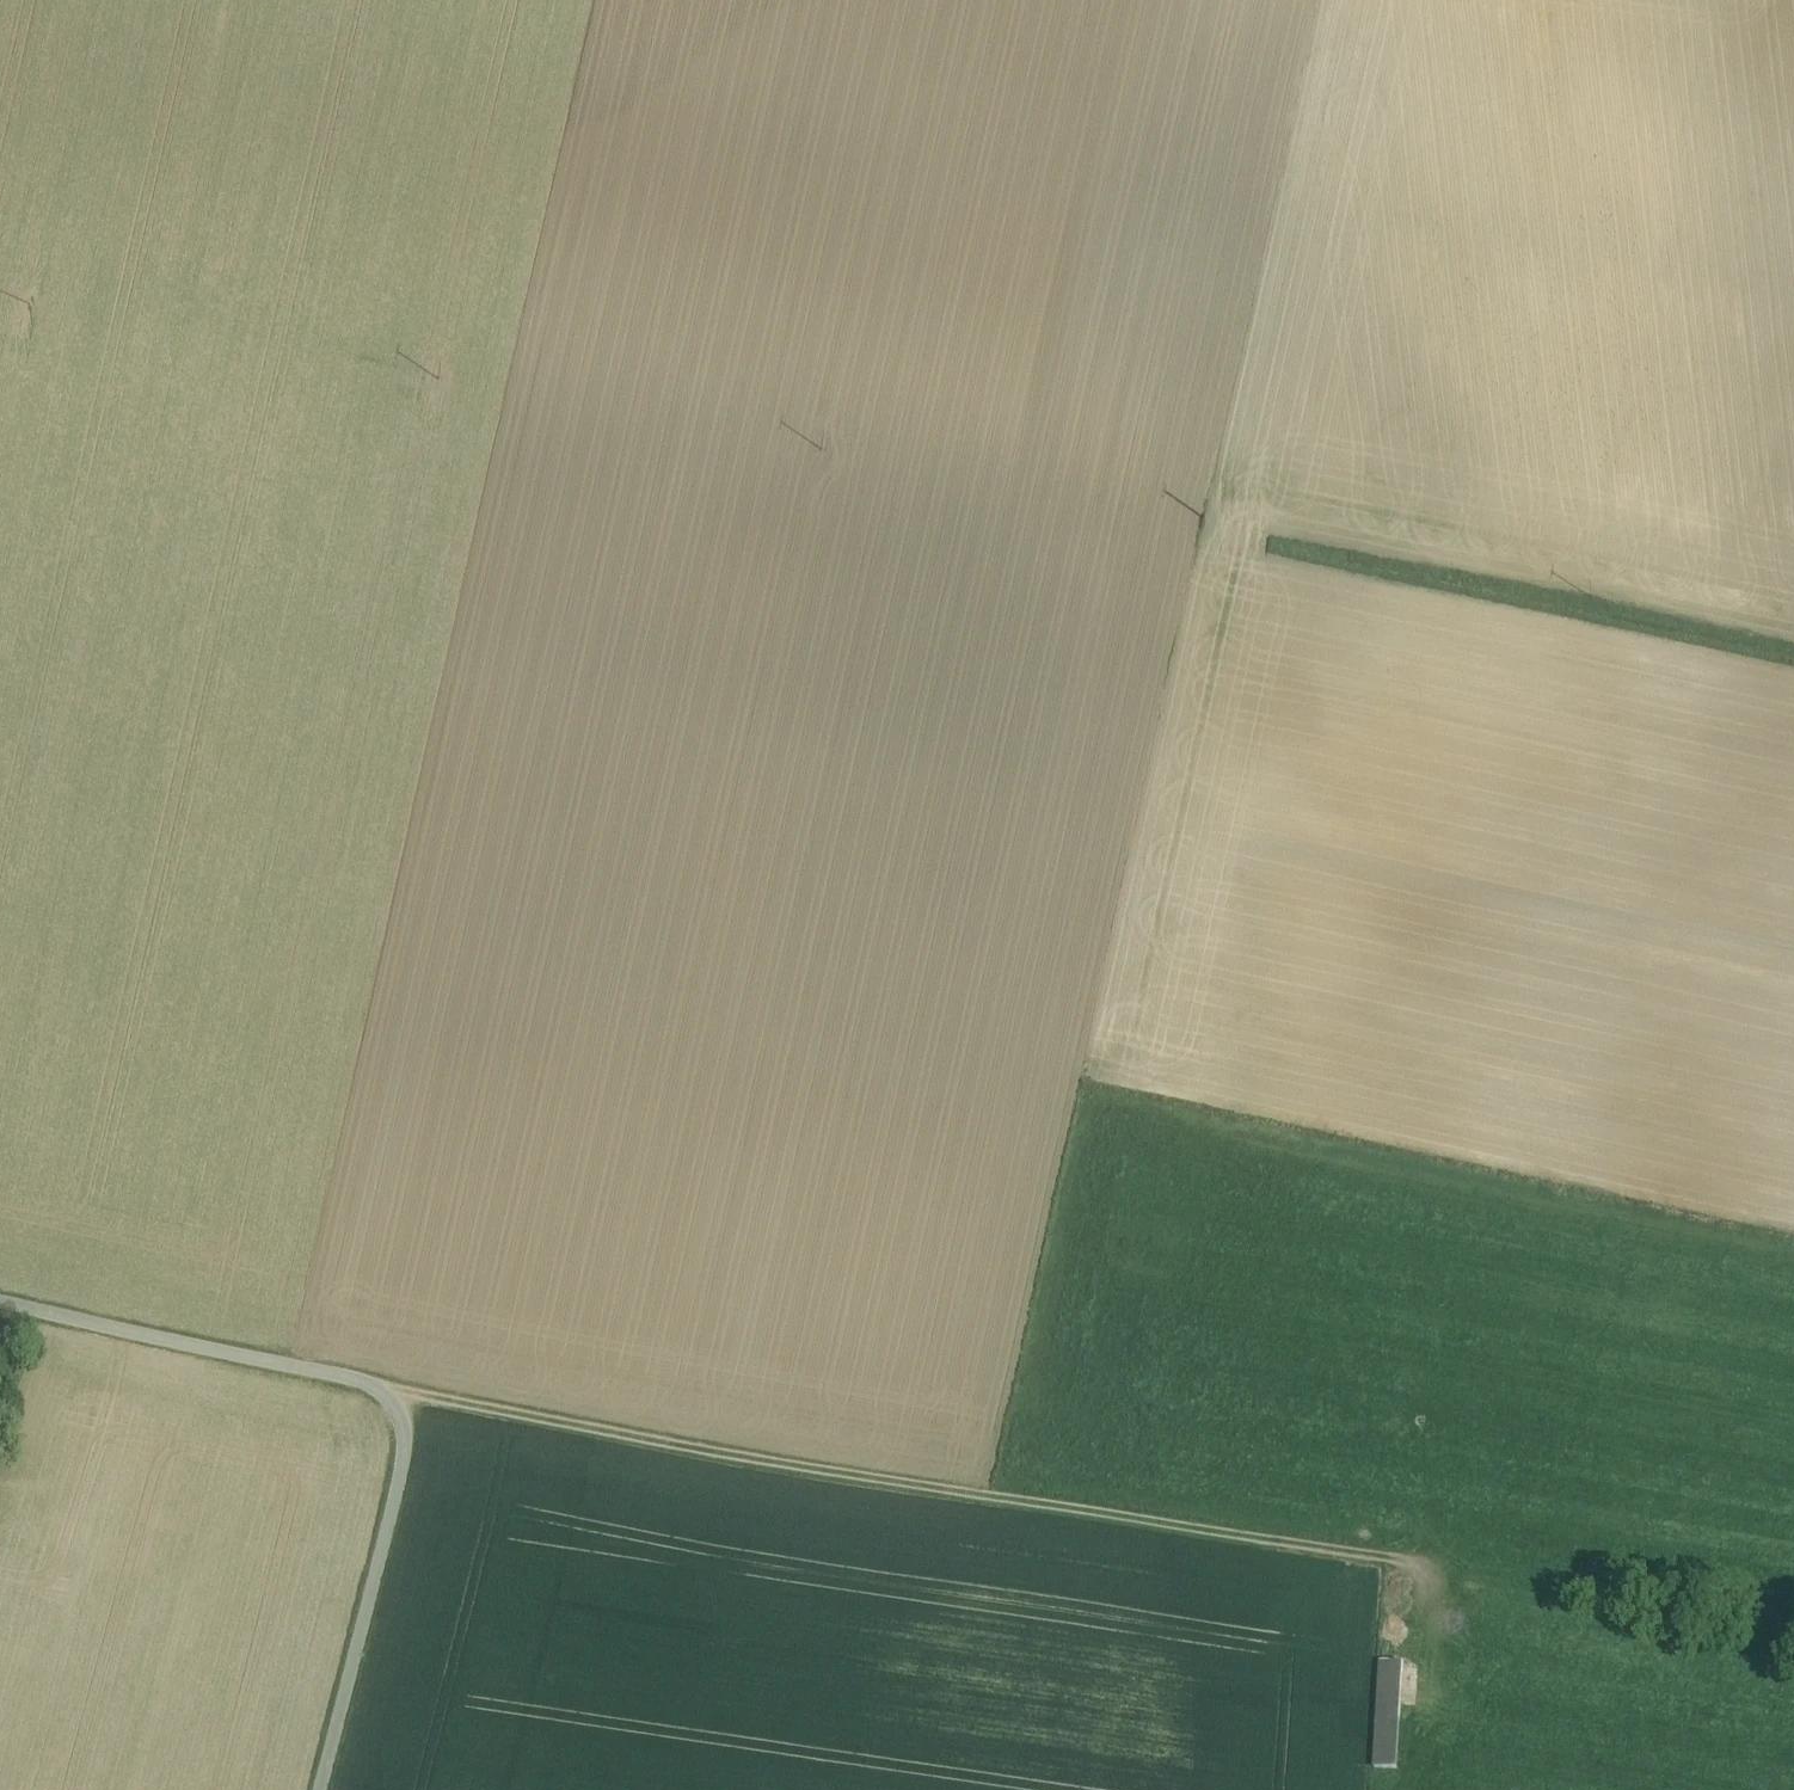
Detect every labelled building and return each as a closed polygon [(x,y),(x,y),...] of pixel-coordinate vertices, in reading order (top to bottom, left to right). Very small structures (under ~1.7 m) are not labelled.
[(1381,1673),(1378,1721),(1400,1723),(1403,1674),(1381,1673)] [(1400,1723),(1378,1721),(1375,1768),(1398,1769),(1400,1723)]
